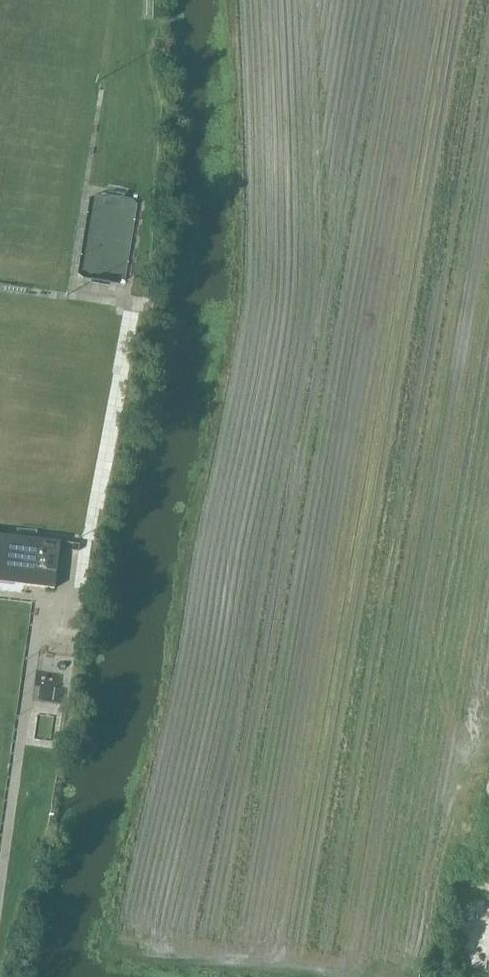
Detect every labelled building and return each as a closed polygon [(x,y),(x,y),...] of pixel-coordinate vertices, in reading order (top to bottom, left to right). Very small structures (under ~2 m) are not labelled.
[(7,537),(4,537),(0,537),(0,575),(6,576),(23,578),(22,585),(55,589),(60,542),(8,535),(7,537)]
